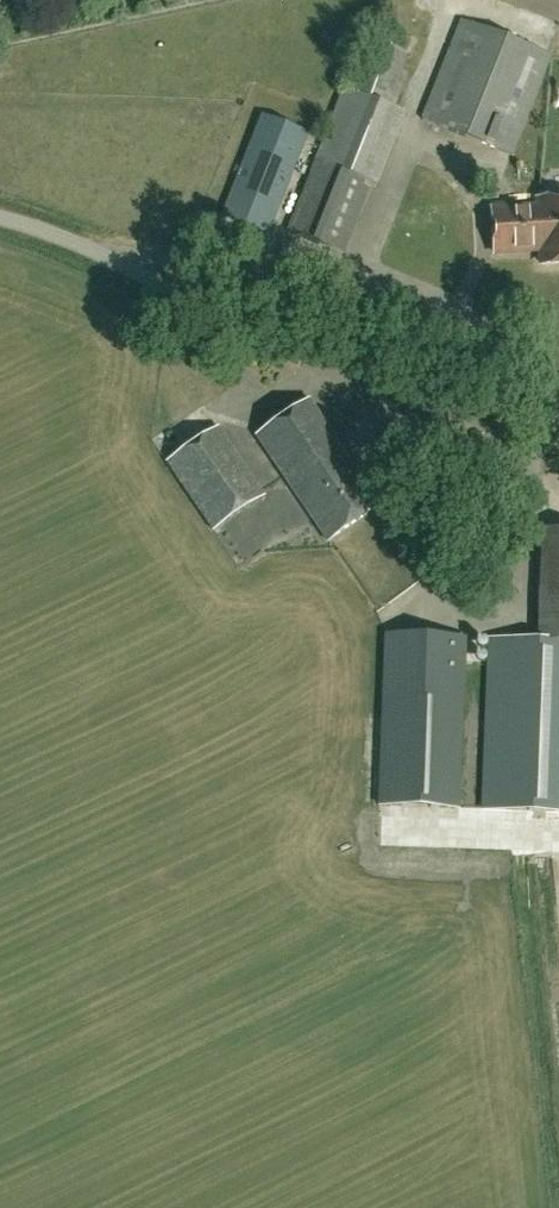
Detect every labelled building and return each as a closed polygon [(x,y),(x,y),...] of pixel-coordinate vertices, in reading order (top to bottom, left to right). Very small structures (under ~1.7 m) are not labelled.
[(512,155),(551,58),(462,22),(423,120),(512,155)] [(362,187),(413,59),(370,42),(349,95),(343,92),(287,234),(343,256),(369,190),(362,187)] [(266,234),(306,134),(263,117),(223,217),(266,234)] [(539,207),(493,210),(495,253),(541,251),(542,264),(558,263),(558,199),(538,200),(539,207)] [(327,541),(376,507),(305,403),(256,436),(327,541)] [(212,531),(263,496),(218,429),(166,464),(212,531)] [(558,618),(558,574),(557,574),(556,600),(540,599),(540,617),(558,618)] [(385,635),(378,805),(458,808),(465,638),(385,635)] [(488,639),(482,809),(558,812),(558,642),(488,639)] [(411,836),(410,814),(386,815),(387,837),(411,836)]
